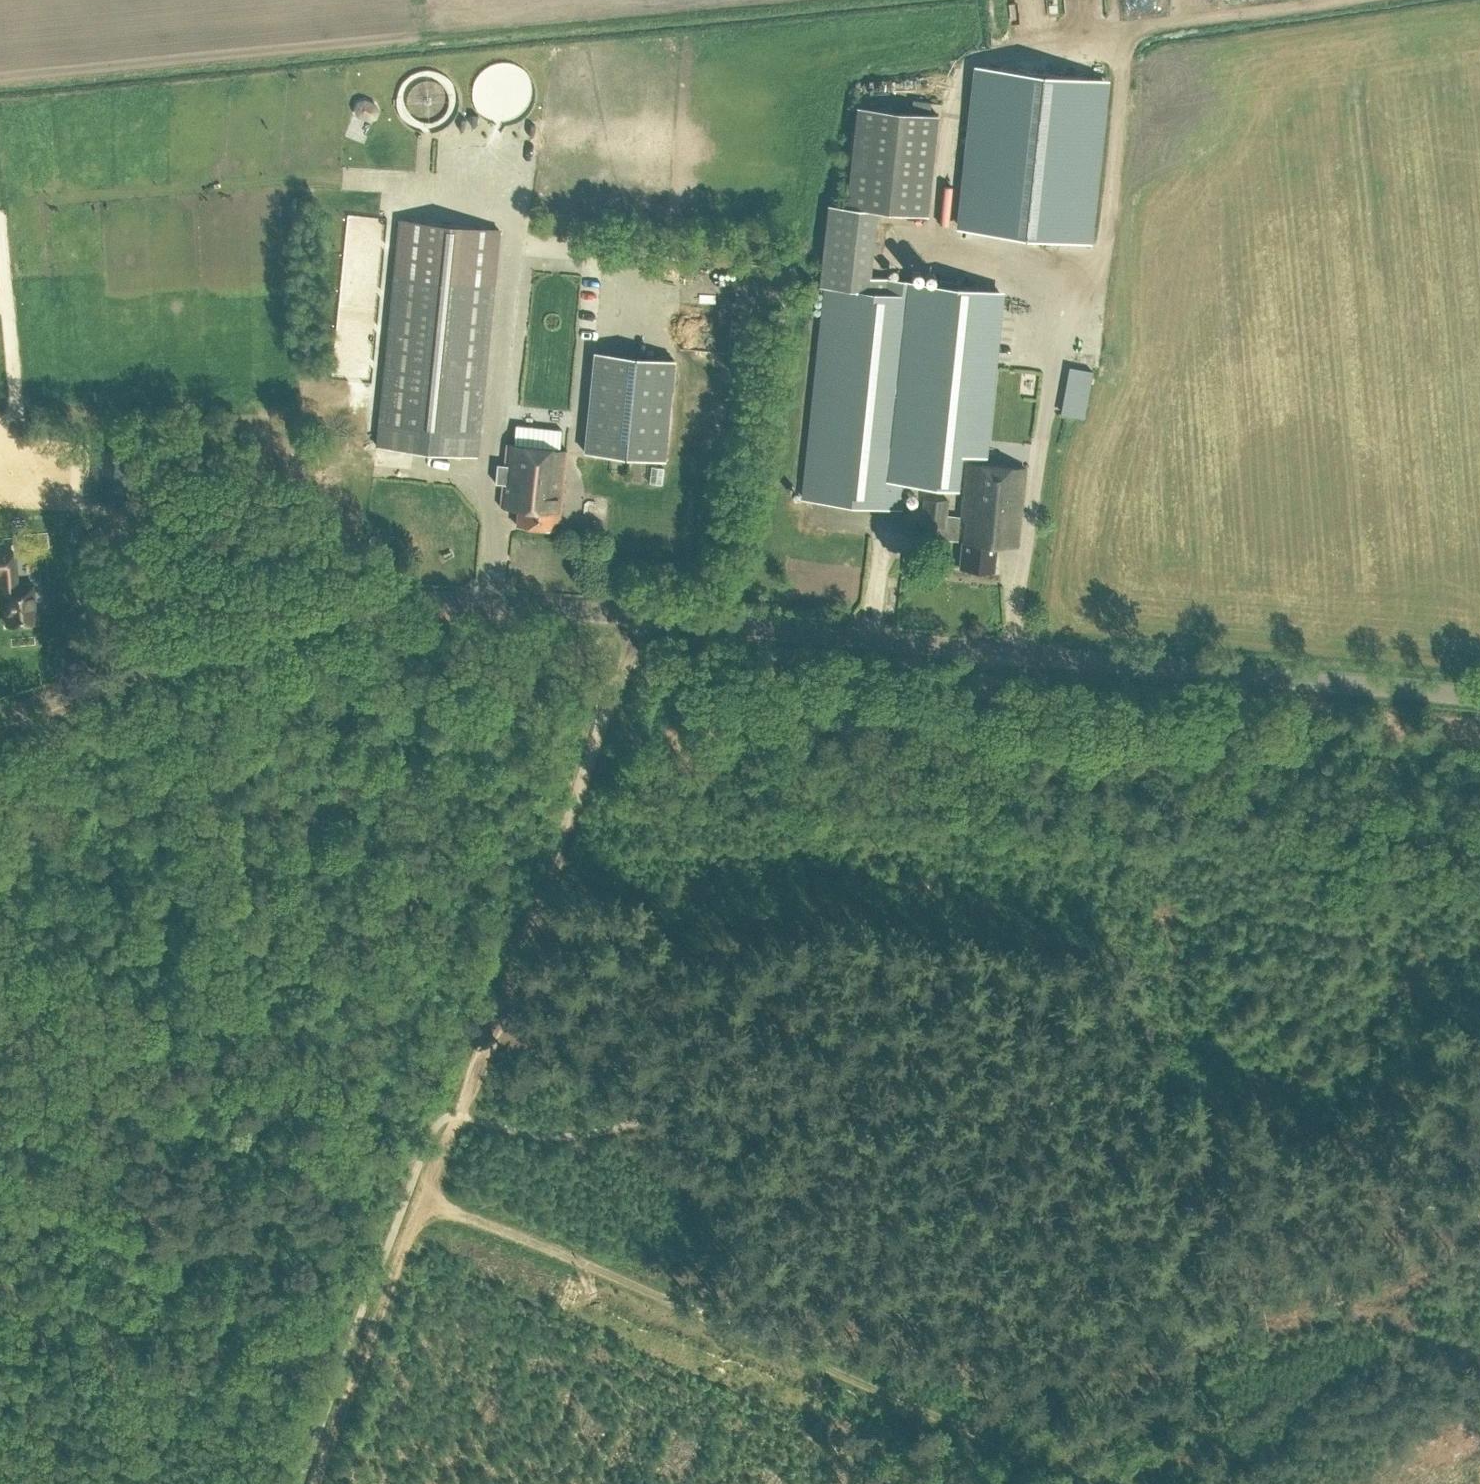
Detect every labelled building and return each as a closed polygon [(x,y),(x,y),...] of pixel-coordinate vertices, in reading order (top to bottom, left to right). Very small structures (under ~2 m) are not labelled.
[(980,65),(963,225),(1088,238),(1105,78),(980,65)] [(927,212),(937,112),(855,104),(845,204),(927,212)] [(475,454),(499,230),(399,219),(393,275),(375,443),(475,454)] [(529,436),(543,278),(503,275),(489,433),(529,436)] [(978,462),(995,289),(881,278),(880,290),(822,284),(802,499),(900,508),(903,475),(955,480),(957,460),(978,462)] [(674,357),(636,353),(615,351),(593,349),(593,353),(585,425),(585,429),(583,451),(664,458),(674,357)] [(553,521),(559,522),(566,451),(506,444),(499,509),(517,511),(515,525),(553,529),(553,521)] [(1013,547),(1022,467),(964,462),(959,513),(943,511),(945,496),(922,494),(919,525),(924,525),(922,535),(956,540),(960,540),(957,567),(991,570),(994,544),(1013,547)] [(3,586),(6,625),(35,623),(32,583),(19,584),(16,559),(13,552),(11,550),(0,551),(0,586),(3,586)]
